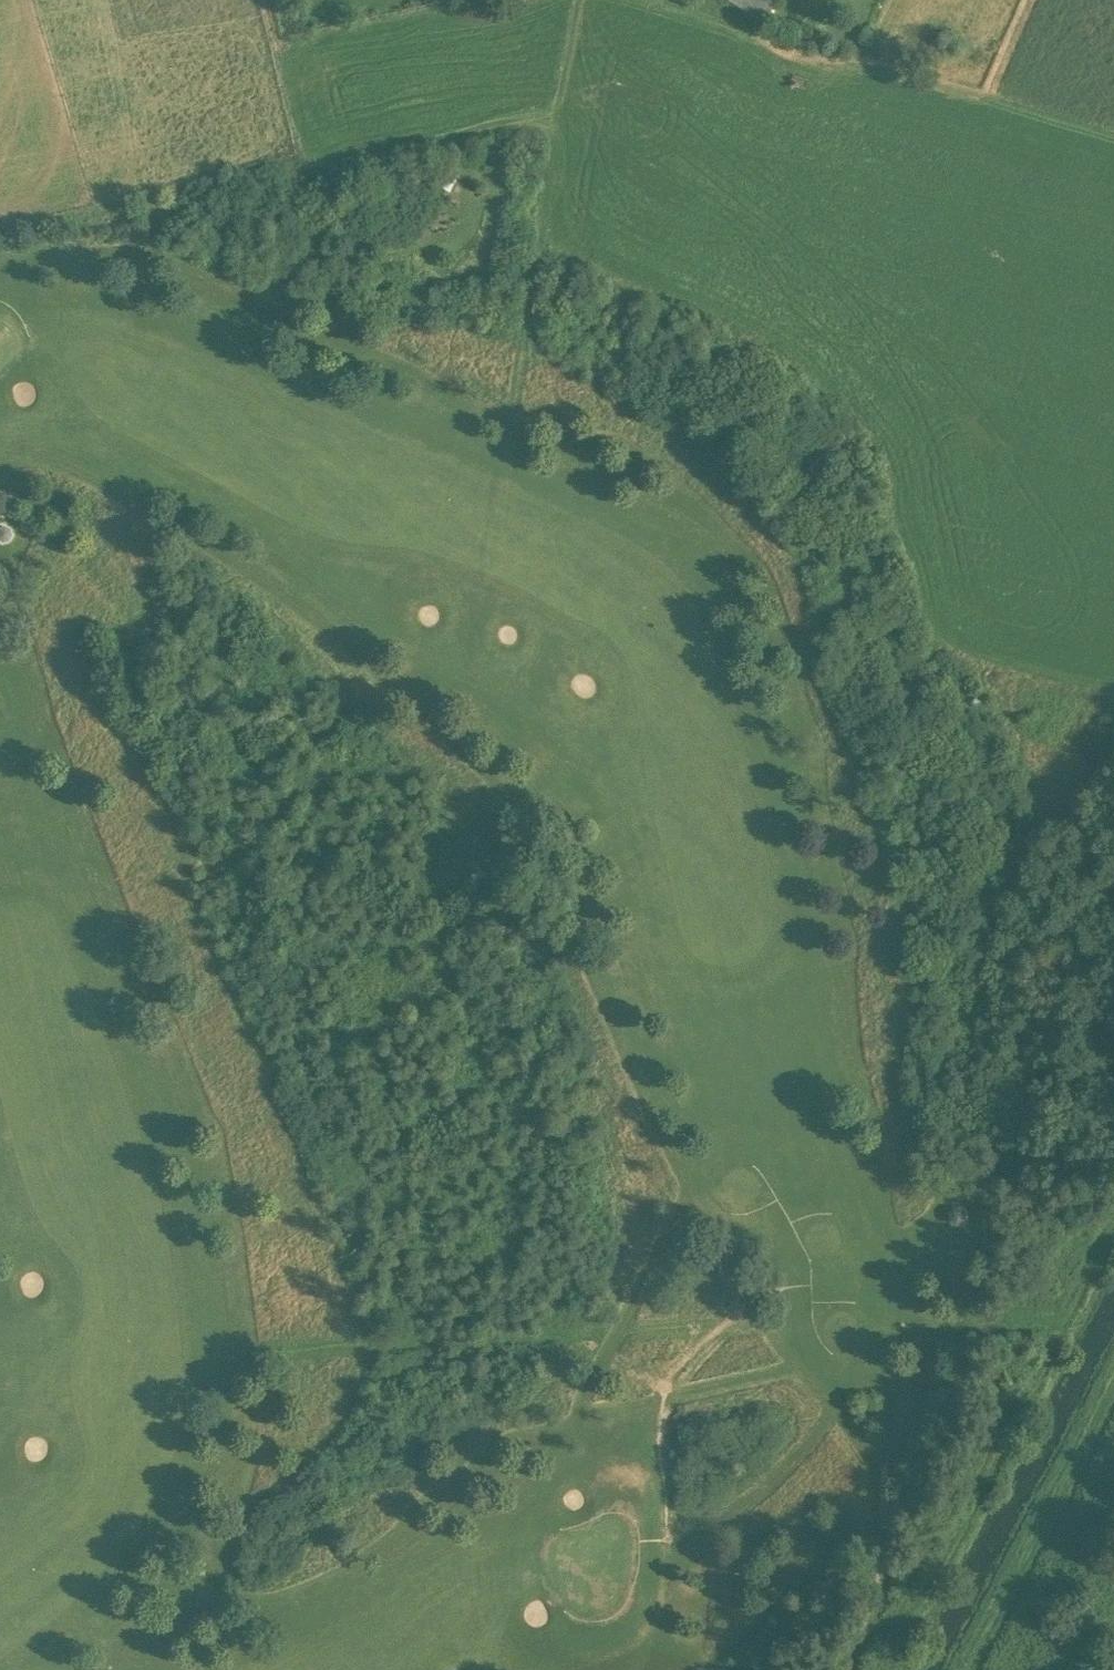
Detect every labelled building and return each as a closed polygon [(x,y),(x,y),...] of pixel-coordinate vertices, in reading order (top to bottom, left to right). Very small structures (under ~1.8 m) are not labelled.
[(771,0),(731,0),(765,20),(776,3),(771,0)]
